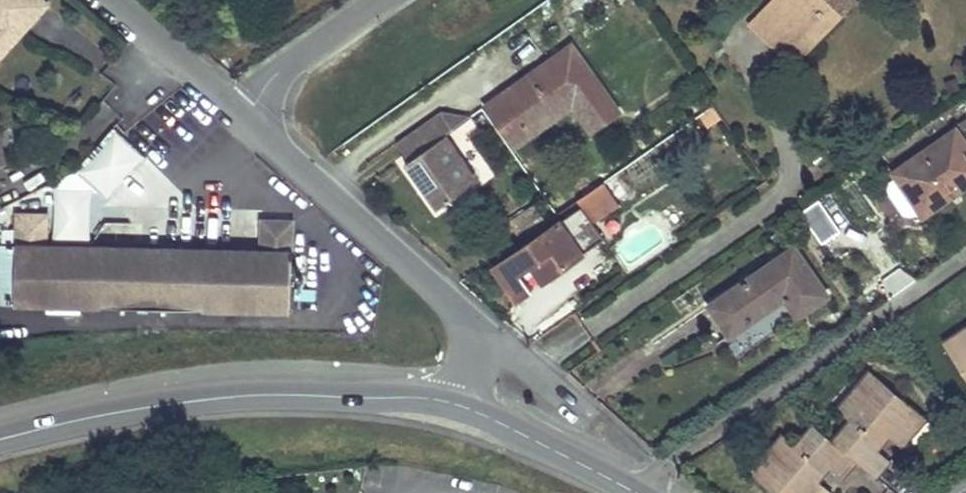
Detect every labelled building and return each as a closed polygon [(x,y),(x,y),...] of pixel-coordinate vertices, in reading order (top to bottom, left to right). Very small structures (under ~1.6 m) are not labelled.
[(47,6),(41,0),(0,0),(0,57),(47,6)] [(751,25),(789,62),(848,3),(845,0),(776,0),(751,25)] [(572,45),(487,105),(515,145),(573,106),(591,130),(619,110),(572,45)] [(441,111),(396,143),(409,161),(405,164),(408,168),(426,194),(437,209),(478,180),(446,135),(472,117),(441,111)] [(894,171),(919,210),(965,177),(965,142),(958,129),(894,171)] [(582,206),(494,268),(515,299),(530,289),(519,272),(531,263),(543,280),(605,238),(594,222),(620,203),(617,199),(626,193),(614,176),(578,201),(582,206)] [(919,210),(923,217),(965,187),(965,177),(919,210)] [(47,215),(17,214),(14,304),(290,312),(292,221),(262,221),(261,251),(46,245),(47,215)] [(794,247),(708,306),(730,336),(788,299),(799,316),(828,295),(794,247)] [(944,343),(965,376),(965,328),(944,343)] [(854,421),(836,442),(856,459),(875,476),(888,461),(865,441),(873,432),(875,434),(881,427),(896,440),(918,414),(869,374),(839,409),(854,421)] [(918,414),(896,440),(904,447),(926,421),(918,414)] [(752,471),(777,492),(818,492),(824,486),(811,476),(819,466),(822,467),(827,463),(842,476),(856,459),(836,442),(816,425),(797,447),(784,436),(752,471)]
